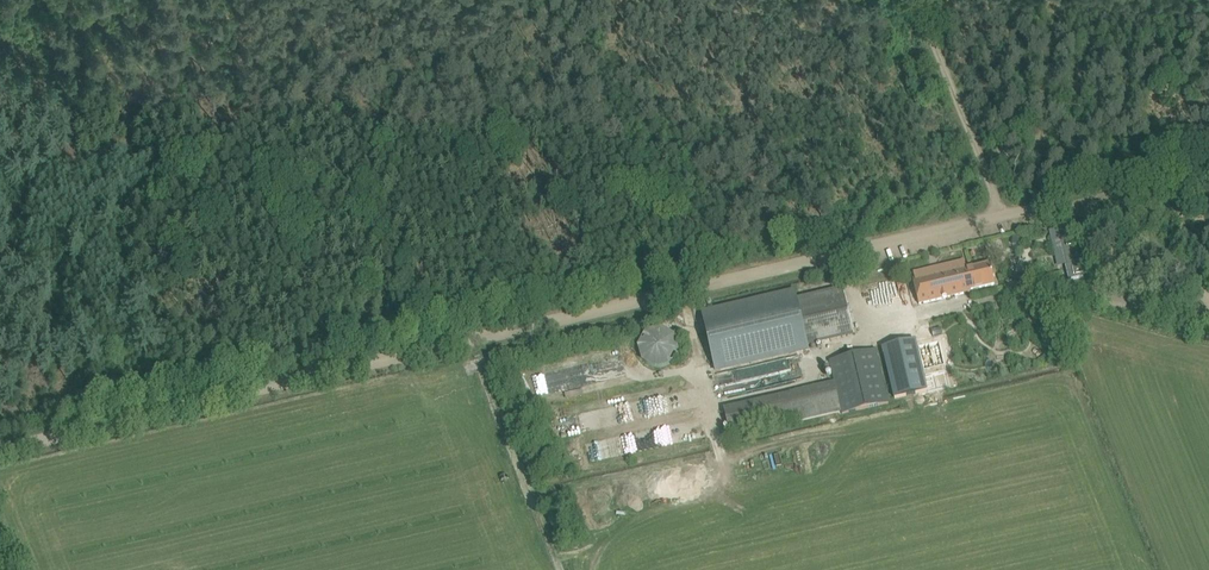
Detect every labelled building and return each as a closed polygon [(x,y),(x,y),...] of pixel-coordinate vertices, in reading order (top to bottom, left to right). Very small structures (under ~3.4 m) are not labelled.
[(1071,226),(1057,229),(1069,280),(1084,277),(1071,226)] [(914,280),(920,305),(971,292),(971,291),(995,285),(993,276),(990,264),(961,271),(960,267),(956,268),(956,270),(914,280)] [(1101,272),(1099,283),(1107,285),(1109,273),(1101,272)] [(843,289),(808,297),(807,290),(702,314),(715,370),(809,348),(808,346),(854,335),(843,289)] [(640,347),(640,348),(640,350),(640,352),(640,353),(641,355),(641,356),(642,358),(643,359),(644,361),(645,362),(646,363),(648,364),(649,365),(651,366),(652,366),(654,367),(655,367),(657,367),(659,367),(660,367),(662,367),(663,367),(665,366),(667,366),(668,365),(669,364),(671,363),(672,362),(673,361),(674,359),(675,358),(676,356),(676,355),(677,353),(677,352),(678,350),(678,348),(678,347),(677,345),(677,343),(676,342),(676,340),(675,339),(674,337),(673,336),(672,335),(671,334),(670,333),(668,332),(667,331),(665,331),(664,330),(662,330),(660,329),(659,329),(657,329),(655,330),(654,330),(652,331),(651,331),(649,332),(648,333),(646,334),(645,335),(644,336),(643,337),(642,339),(641,340),(641,342),(640,343),(640,345),(640,347)] [(941,329),(932,331),(933,337),(943,335),(941,329)] [(917,345),(884,352),(895,399),(927,391),(917,345)] [(843,414),(889,403),(877,351),(830,362),(835,383),(725,409),(730,432),(800,415),(801,421),(842,412),(843,414)]
